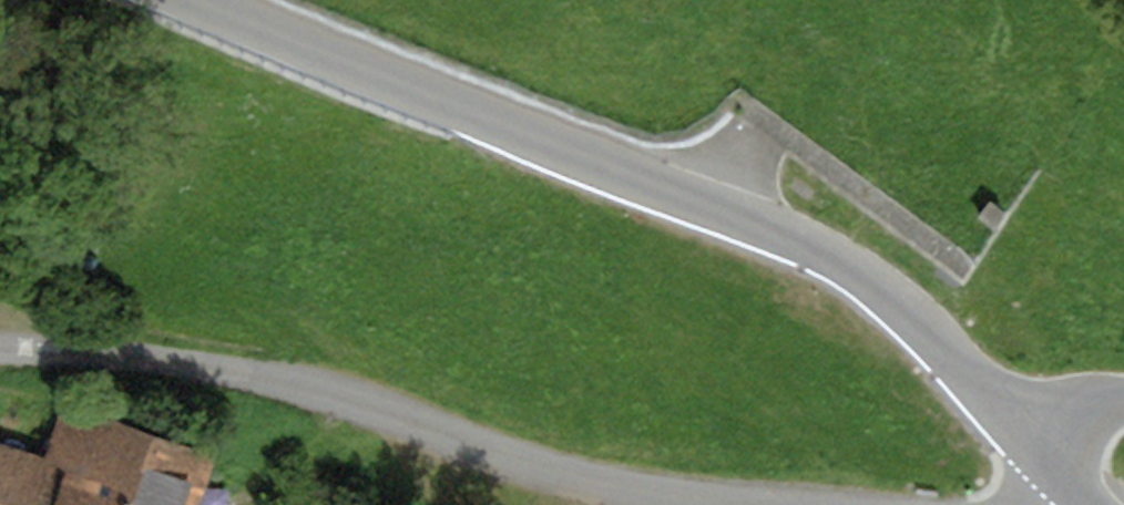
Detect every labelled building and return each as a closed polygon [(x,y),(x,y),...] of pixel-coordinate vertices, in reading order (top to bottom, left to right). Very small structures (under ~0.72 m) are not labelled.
[(0,432),(0,504),(197,504),(217,447),(59,393),(40,446),(0,432)]
